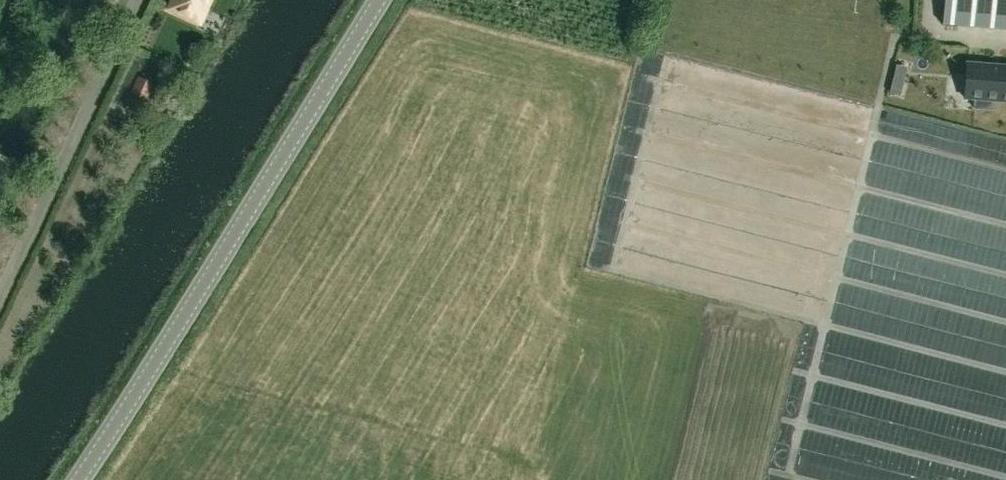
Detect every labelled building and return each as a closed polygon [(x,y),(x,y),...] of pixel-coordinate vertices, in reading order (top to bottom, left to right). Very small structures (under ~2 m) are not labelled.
[(209,0),(171,0),(168,9),(200,22),(209,0)] [(942,24),(1005,29),(1005,0),(944,0),(942,24)] [(1005,101),(1005,66),(967,63),(964,98),(974,98),(974,108),(992,109),(992,100),(1005,101)] [(137,78),(131,93),(148,101),(155,85),(137,78)] [(900,95),(903,83),(892,81),(889,92),(900,95)]
